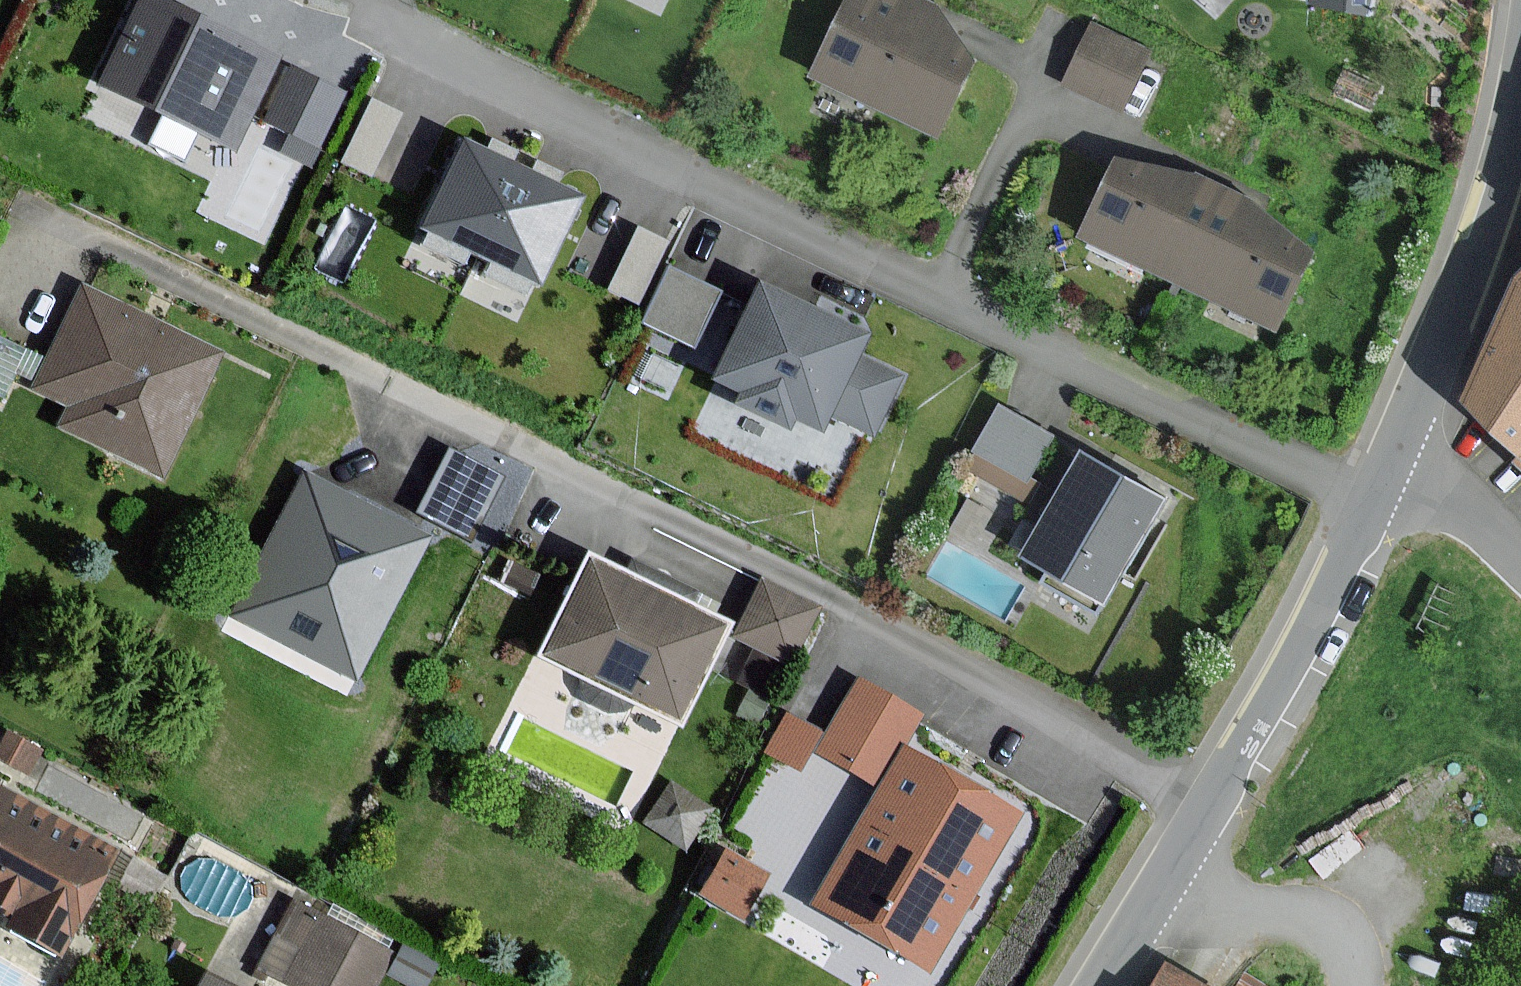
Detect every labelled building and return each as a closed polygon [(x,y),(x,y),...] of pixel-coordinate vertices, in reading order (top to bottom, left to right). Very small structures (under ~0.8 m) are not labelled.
[(144,0),(126,0),(87,83),(235,153),(278,62),(144,0)] [(925,0),(853,0),(818,75),(951,137),(989,57),(954,40),(964,19),(925,0)] [(1299,14),(1375,25),(1381,0),(1301,0),(1299,14)] [(1147,49),(1088,22),(1059,85),(1119,112),(1147,49)] [(338,94),(285,69),(258,125),(311,150),(338,94)] [(499,157),(469,142),(429,224),(540,277),(580,195),(545,179),(499,157)] [(1120,155),(1081,240),(1177,283),(1216,198),(1120,155)] [(1312,241),(1216,198),(1177,283),(1274,327),(1312,241)] [(605,283),(637,297),(665,231),(633,218),(605,283)] [(1520,264),(1464,392),(1520,455),(1520,264)] [(714,294),(668,273),(642,330),(688,351),(714,294)] [(861,336),(751,286),(707,382),(731,393),(726,406),(781,431),(786,421),(814,434),(823,416),(868,436),(896,377),(852,357),(861,336)] [(219,352),(78,288),(32,389),(69,406),(57,431),(161,478),(219,352)] [(964,457),(1023,487),(1056,422),(997,392),(964,457)] [(443,437),(414,502),(474,529),(503,464),(443,437)] [(1166,507),(1078,455),(1020,553),(1108,605),(1166,507)] [(425,536),(305,477),(236,615),(357,674),(425,536)] [(714,628),(585,565),(540,656),(669,719),(714,628)] [(816,609),(758,581),(731,635),(790,664),(816,609)] [(918,717),(854,680),(821,737),(785,716),(763,752),(795,770),(807,750),(828,762),(835,766),(876,790),(808,905),(922,971),(1014,816),(899,749),(918,717)] [(9,740),(0,760),(0,769),(33,784),(45,756),(9,740)] [(0,794),(0,916),(14,923),(7,936),(67,966),(124,857),(0,794)] [(722,838),(694,884),(736,910),(764,864),(722,838)] [(292,903),(256,968),(290,985),(371,985),(388,955),(292,903)] [(1180,947),(1157,985),(1252,985),(1180,947)]
